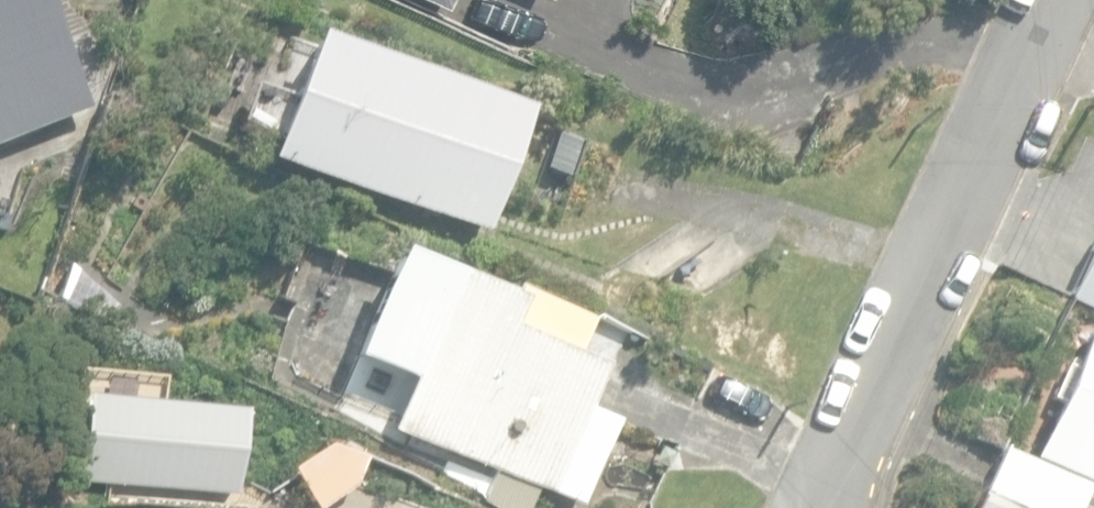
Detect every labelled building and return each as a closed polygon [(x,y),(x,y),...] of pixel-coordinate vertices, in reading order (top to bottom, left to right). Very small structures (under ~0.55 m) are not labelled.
[(90,106),(49,0),(0,0),(0,141),(90,106)] [(269,159),(484,232),(525,110),(311,38),(269,159)] [(1075,292),(1093,300),(1093,247),(1075,292)] [(497,507),(529,507),(536,491),(581,507),(614,421),(587,411),(604,367),(508,330),(519,302),(390,253),(355,346),(412,367),(388,432),(491,471),(479,501),(497,507)] [(1036,459),(1087,484),(1093,487),(1093,323),(1036,459)] [(314,507),(320,507),(372,473),(341,427),(285,465),(314,507)] [(1036,459),(1033,458),(1001,444),(980,492),(981,493),(995,499),(1017,507),(1076,507),(1087,484),(1036,459)] [(1091,488),(1082,507),(1093,507),(1093,490),(1091,488)] [(977,497),(974,507),(1002,507),(977,497)]
